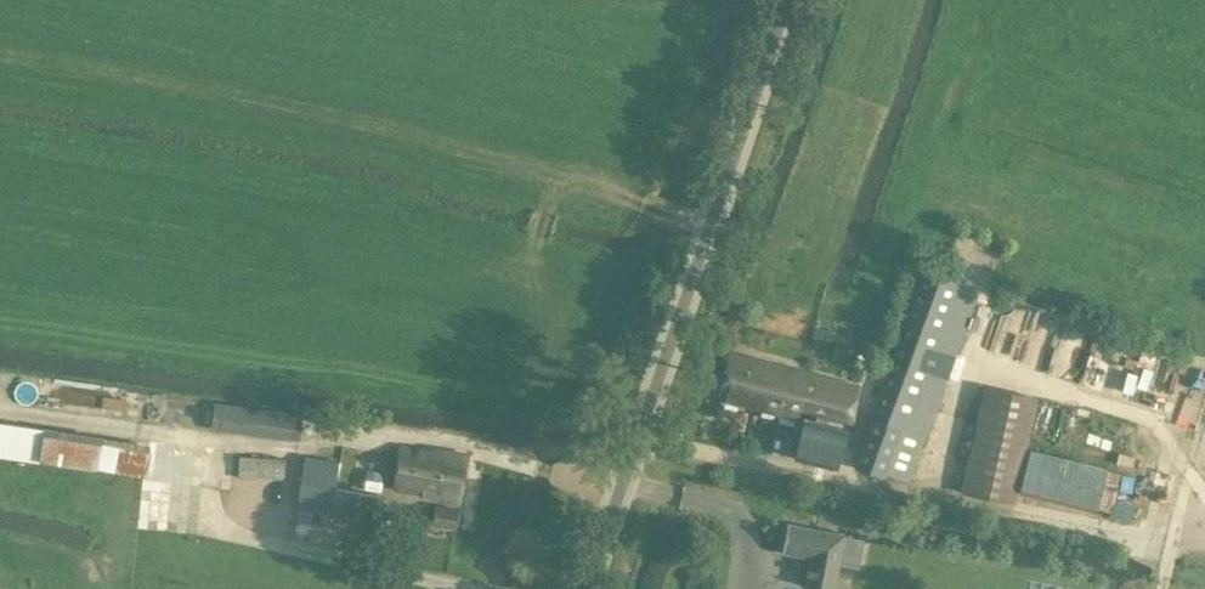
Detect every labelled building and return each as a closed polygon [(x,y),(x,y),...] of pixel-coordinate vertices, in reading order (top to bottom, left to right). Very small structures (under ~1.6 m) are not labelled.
[(921,270),(854,467),(908,481),(979,291),(921,270)] [(796,418),(799,408),(851,421),(860,385),(729,352),(717,398),(796,418)] [(991,382),(966,490),(1024,503),(1026,494),(1143,521),(1154,474),(1033,447),(1045,394),(991,382)] [(215,402),(211,426),(240,430),(297,439),(301,415),(244,406),(215,402)] [(845,428),(804,418),(794,457),(835,467),(845,428)] [(97,469),(102,437),(0,422),(0,456),(39,462),(39,460),(97,469)] [(434,461),(436,449),(431,448),(431,451),(399,445),(393,488),(437,496),(443,462),(434,461)] [(300,483),(296,507),(330,512),(377,520),(388,455),(358,450),(343,447),(340,462),(305,456),(300,483)] [(443,462),(437,496),(436,500),(460,504),(467,454),(436,449),(434,461),(443,462)] [(238,475),(260,475),(285,477),(286,458),(240,455),(238,475)] [(456,528),(459,509),(435,505),(432,524),(456,528)] [(844,536),(845,534),(787,523),(781,552),(809,558),(804,586),(820,588),(834,588),(839,563),(849,565),(854,538),(844,536)]
